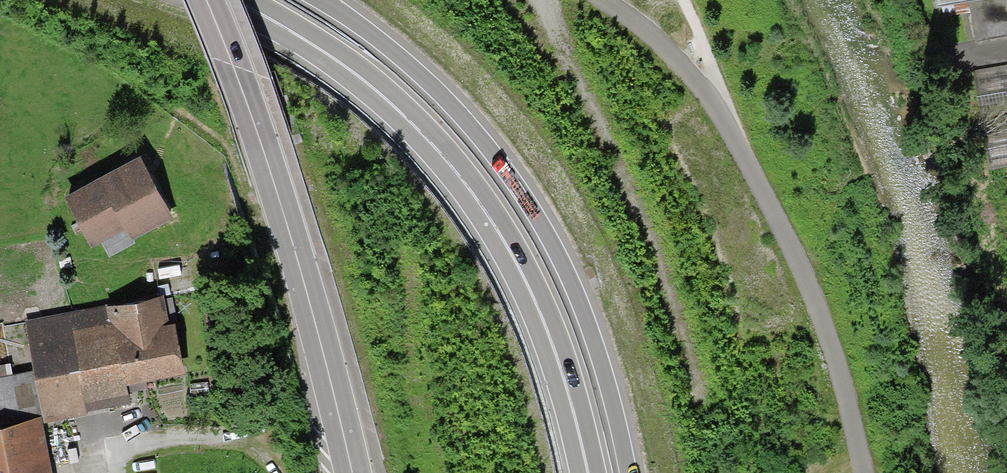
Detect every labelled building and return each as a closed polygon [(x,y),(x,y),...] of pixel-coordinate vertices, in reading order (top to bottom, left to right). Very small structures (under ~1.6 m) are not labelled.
[(975,69),(983,117),(1006,113),(1006,64),(975,69)] [(985,125),(991,170),(1006,168),(1006,121),(985,125)] [(173,218),(140,157),(64,197),(92,248),(101,243),(109,257),(135,243),(133,239),(173,218)] [(164,295),(26,320),(26,323),(35,371),(44,417),(44,422),(88,415),(87,412),(130,404),(128,393),(147,390),(146,382),(185,375),(176,324),(169,326),(164,295)] [(35,371),(12,376),(10,364),(0,366),(0,425),(44,417),(35,371)] [(44,422),(44,417),(0,425),(0,472),(52,472),(44,422)]
